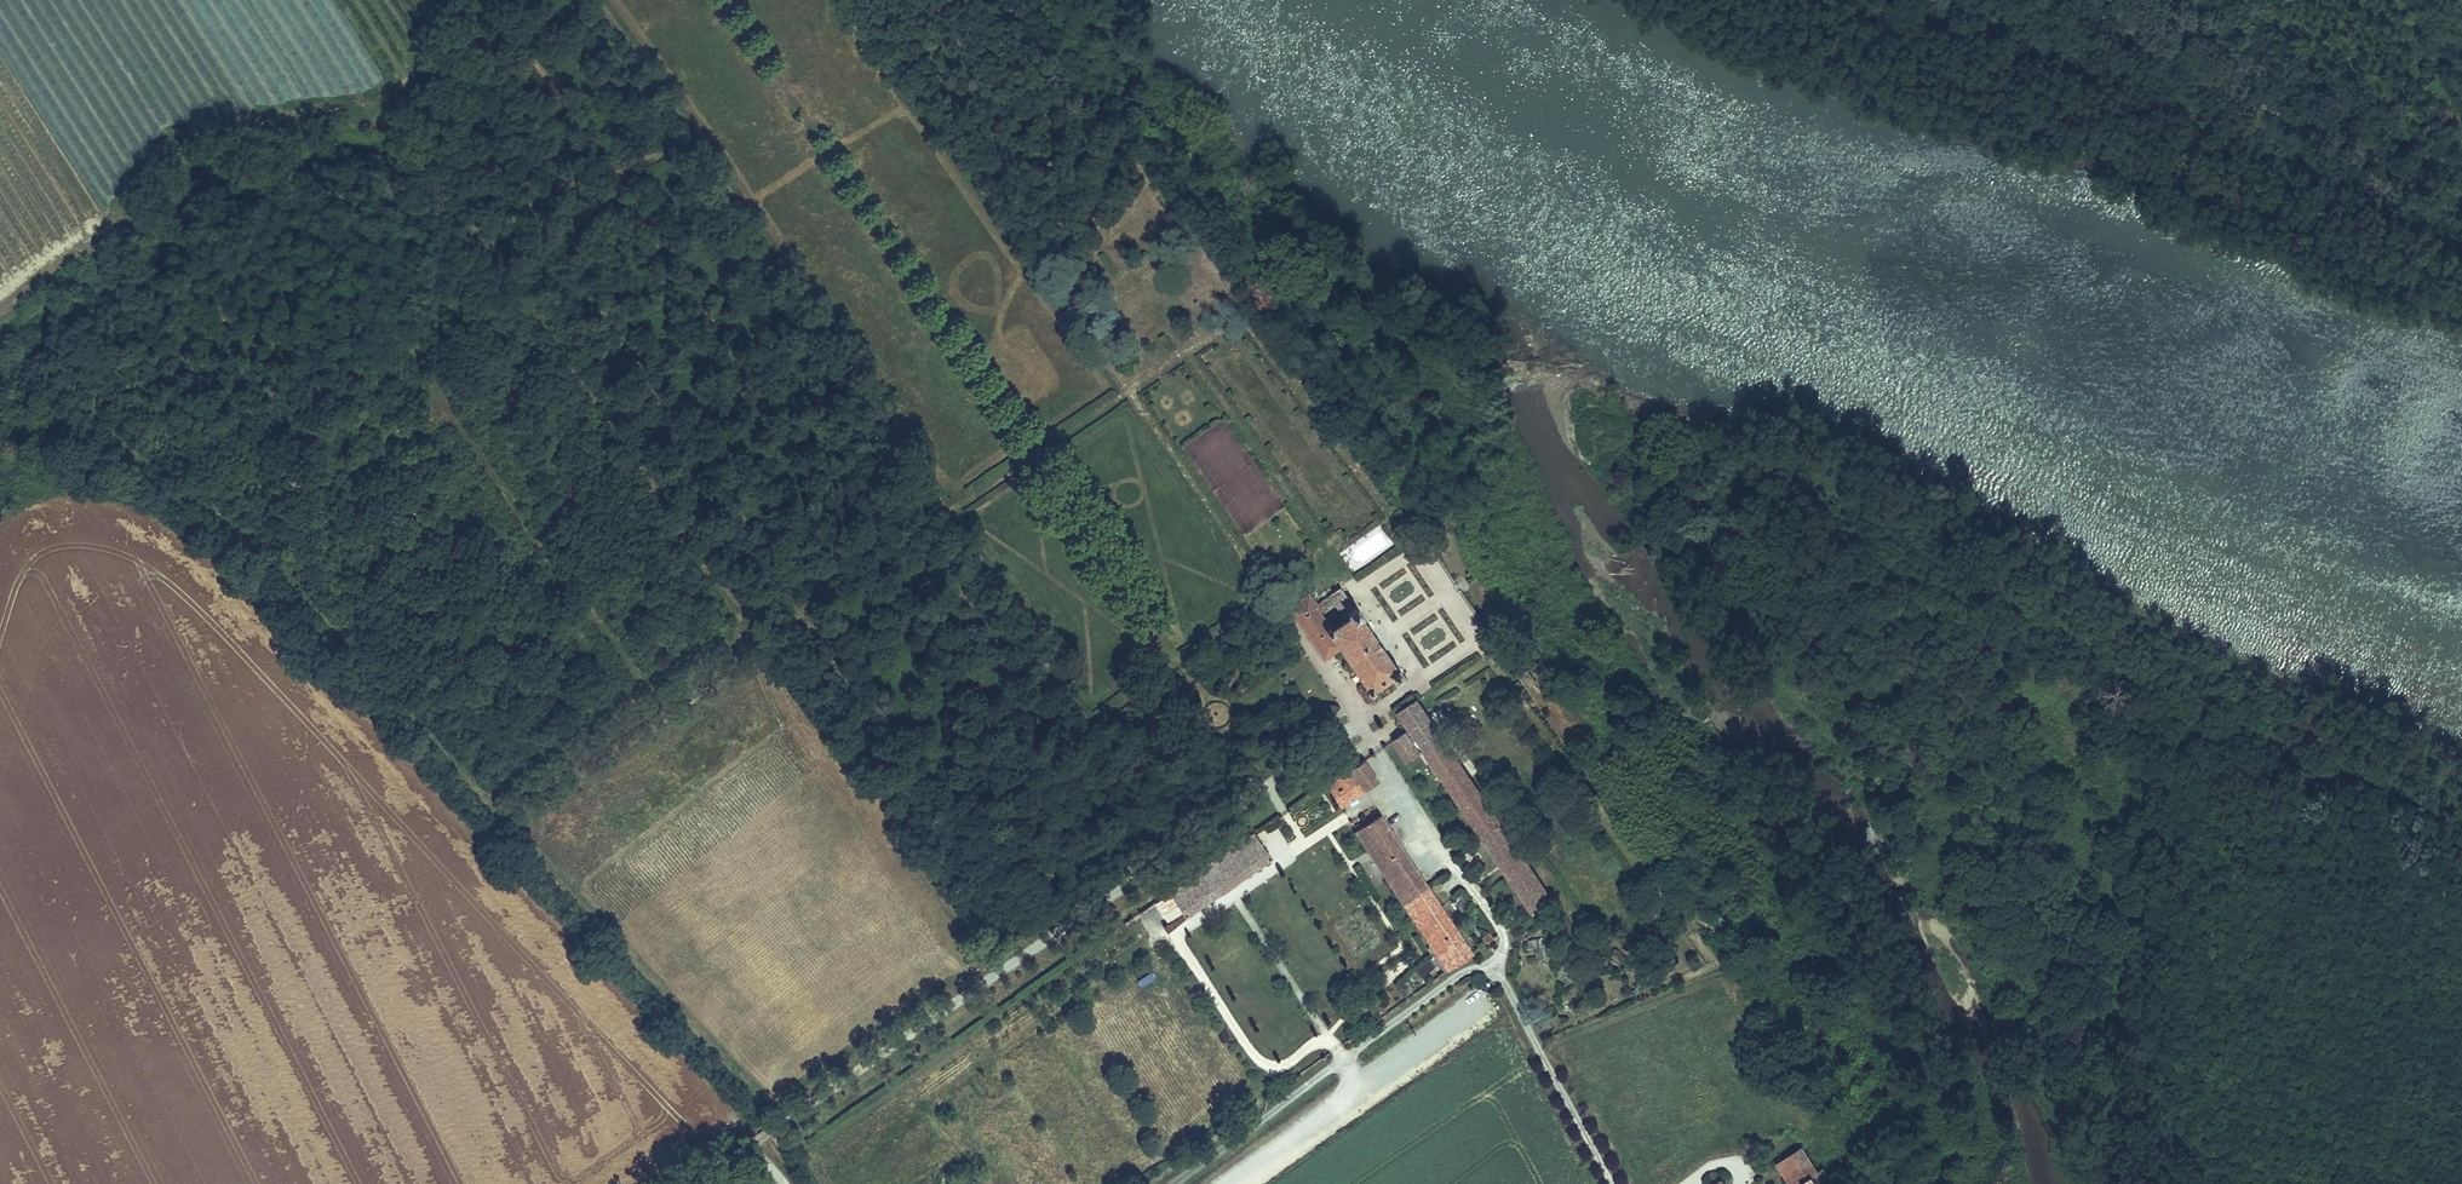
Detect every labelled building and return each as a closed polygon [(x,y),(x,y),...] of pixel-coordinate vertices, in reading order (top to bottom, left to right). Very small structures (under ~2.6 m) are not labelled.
[(240,120),(249,118),(246,107),(237,109),(240,120)] [(1288,603),(1323,658),(1339,647),(1367,685),(1365,687),(1368,692),(1373,688),(1372,685),(1388,675),(1392,681),(1401,674),(1393,664),(1392,665),(1358,615),(1360,613),(1353,604),(1352,605),(1337,584),(1328,589),(1345,615),(1335,621),(1329,612),(1325,615),(1321,608),(1327,604),(1321,595),(1314,598),(1308,589),(1288,603)] [(1525,905),(1541,894),(1542,893),(1407,695),(1393,708),(1402,725),(1385,736),(1399,757),(1417,745),(1472,827),(1525,905)] [(1366,758),(1328,784),(1342,805),(1380,779),(1366,758)] [(1369,857),(1443,968),(1467,951),(1427,890),(1373,810),(1361,818),(1349,827),(1369,857)] [(1170,886),(1171,888),(1187,911),(1272,854),(1256,831),(1255,829),(1170,886)] [(1423,976),(1433,967),(1427,961),(1406,980),(1401,975),(1394,982),(1405,995),(1425,978),(1423,976)] [(1779,1163),(1795,1183),(1816,1183),(1830,1174),(1825,1166),(1819,1171),(1800,1147),(1779,1163)]
